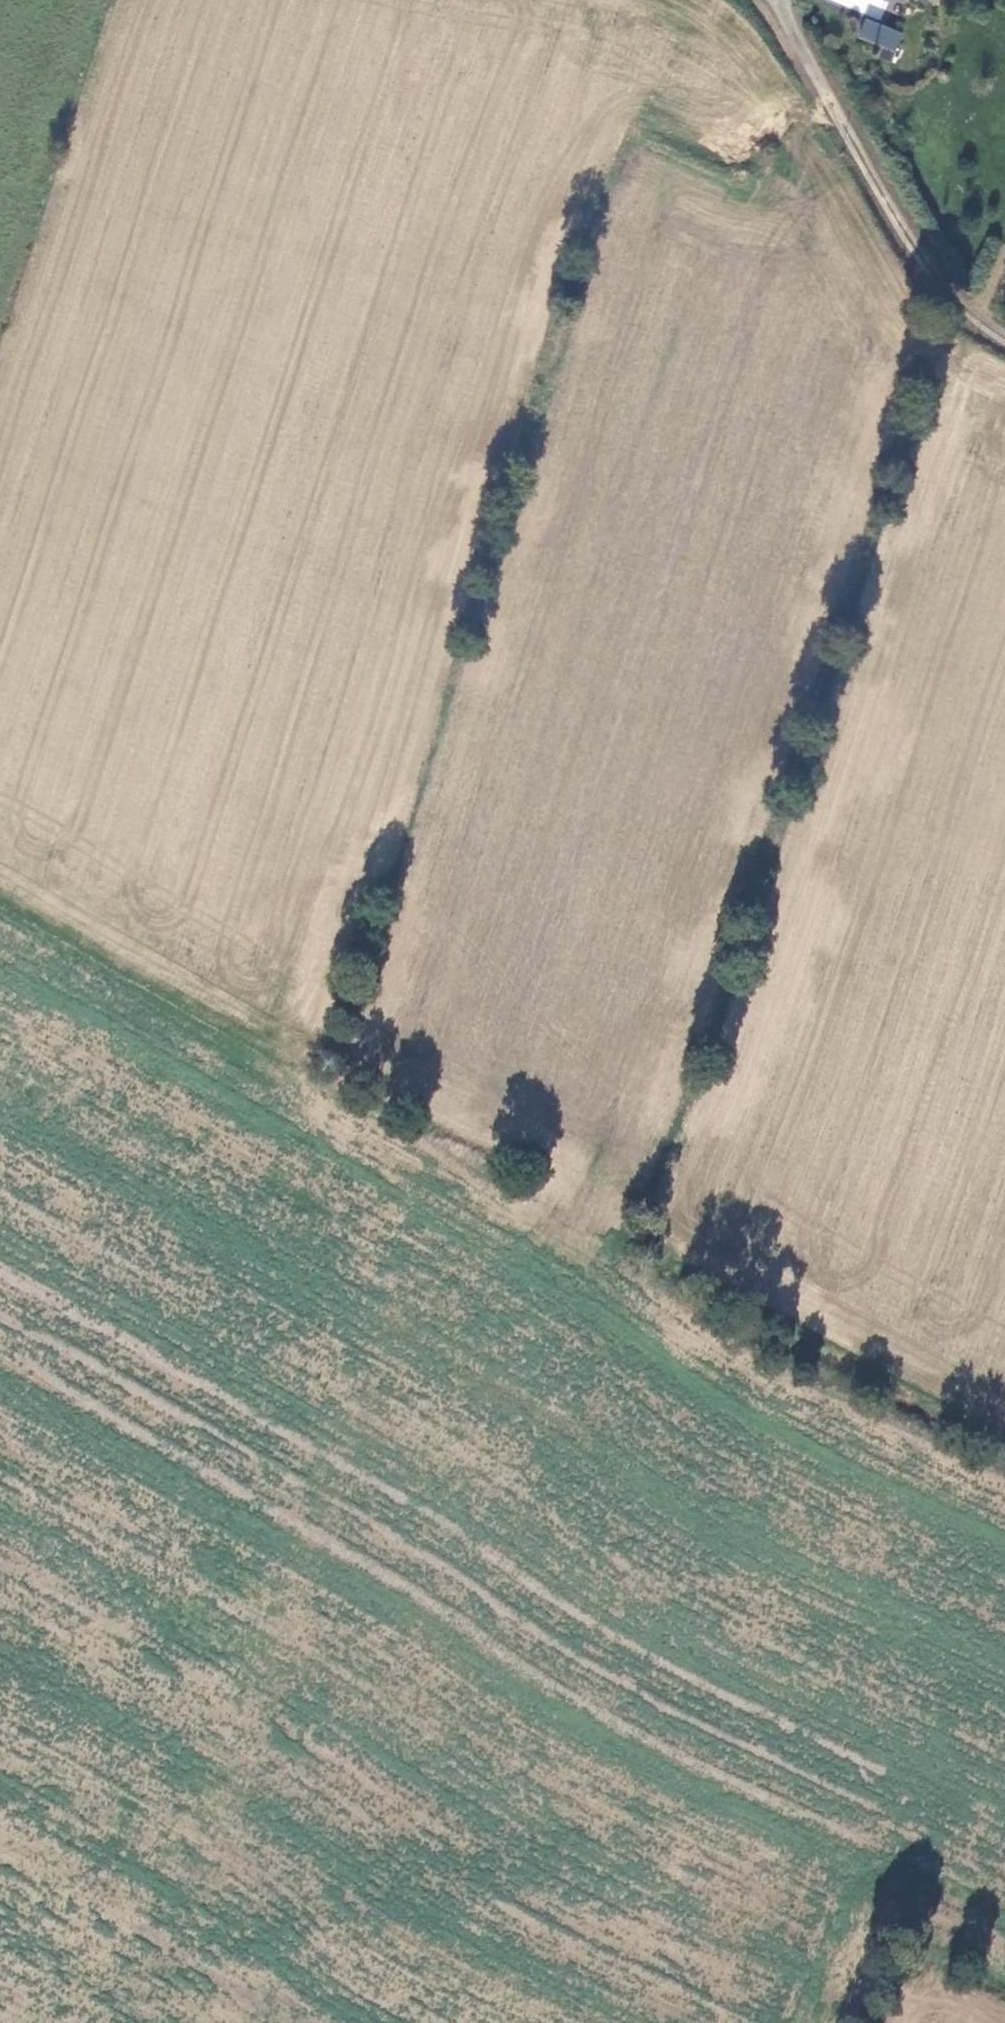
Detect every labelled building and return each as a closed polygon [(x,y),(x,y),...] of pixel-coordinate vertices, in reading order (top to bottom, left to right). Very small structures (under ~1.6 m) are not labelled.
[(923,16),(934,0),(904,0),(923,16)] [(863,17),(856,39),(896,52),(903,31),(863,17)]
